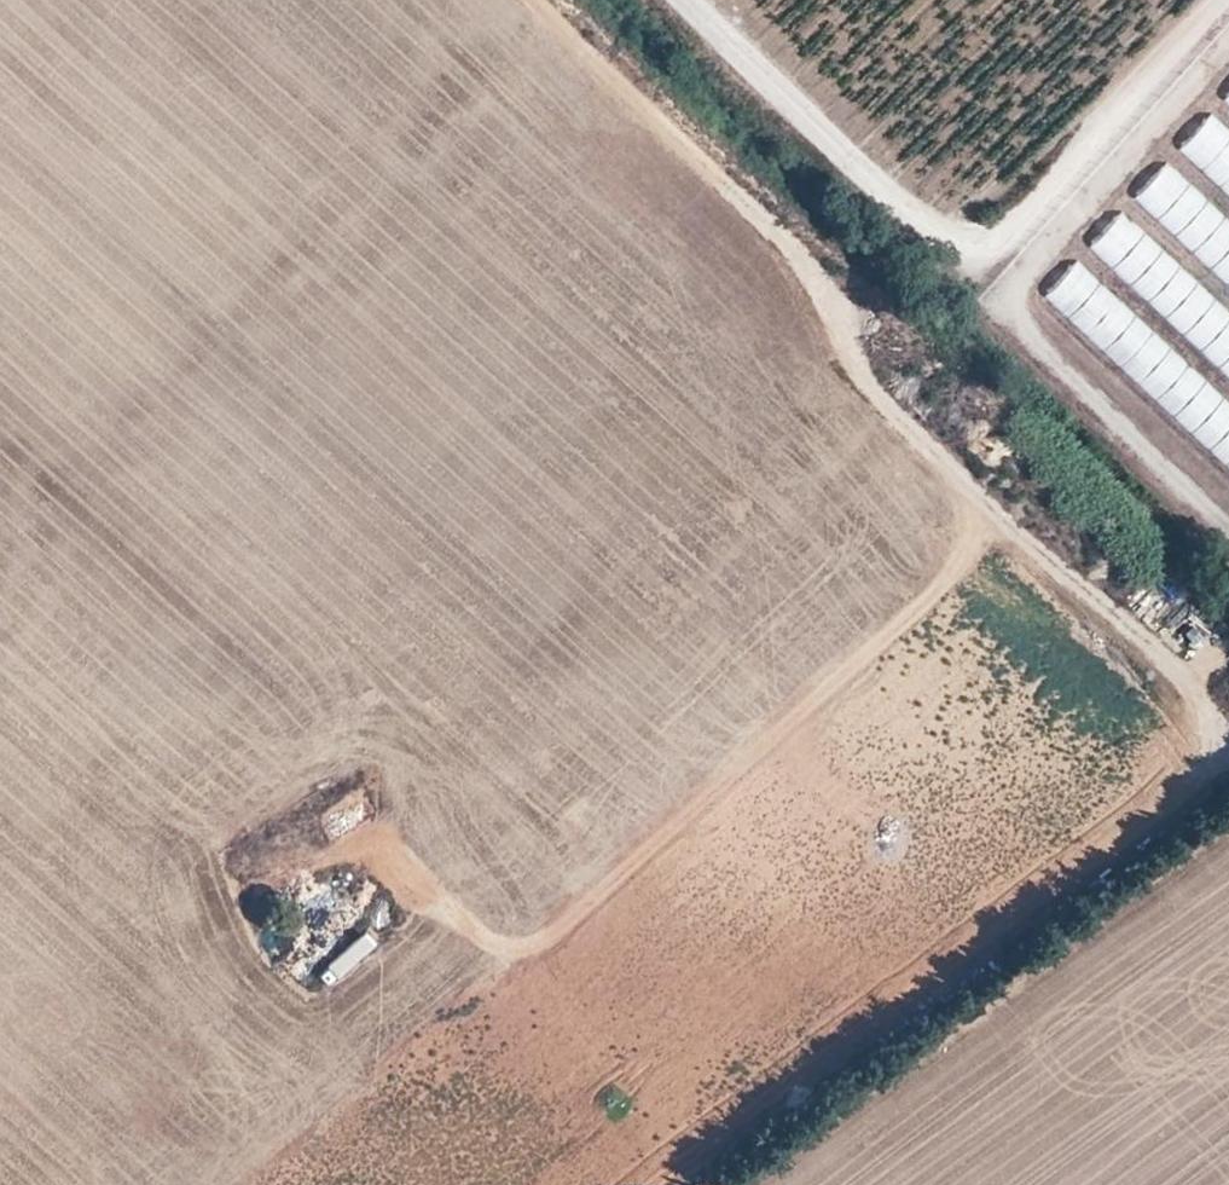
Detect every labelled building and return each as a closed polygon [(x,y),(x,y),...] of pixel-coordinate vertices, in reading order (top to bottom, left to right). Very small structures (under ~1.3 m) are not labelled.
[(1173,156),(1128,206),(1129,207),(1084,256),(1044,300),(1228,466),(1228,129),(1155,140),(1173,156)]
